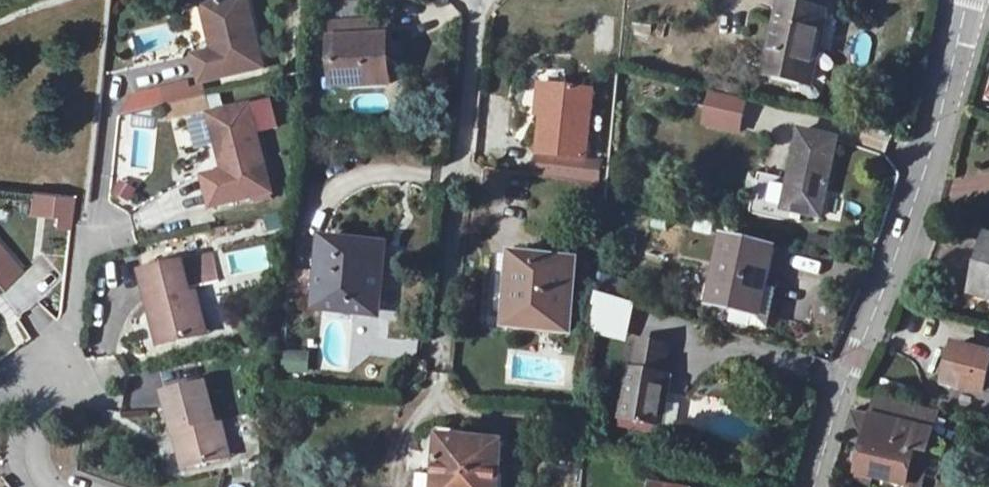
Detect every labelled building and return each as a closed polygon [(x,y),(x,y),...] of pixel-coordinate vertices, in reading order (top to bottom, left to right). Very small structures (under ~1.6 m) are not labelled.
[(211,3),(222,49),(217,50),(197,55),(203,81),(265,66),(250,0),(224,0),(211,3)] [(206,4),(217,50),(222,49),(211,3),(206,4)] [(835,13),(797,4),(780,76),(818,85),(835,13)] [(398,79),(392,21),(340,26),(346,84),(398,79)] [(604,87),(556,78),(540,169),(587,178),(604,87)] [(741,136),(748,105),(714,97),(706,128),(741,136)] [(255,104),(262,130),(286,124),(279,98),(255,104)] [(228,143),(223,144),(230,170),(208,175),(216,205),(276,191),(255,104),(225,112),(230,134),(226,135),(228,143)] [(216,114),(223,144),(228,143),(226,135),(230,134),(225,112),(216,114)] [(846,142),(807,132),(788,208),(827,218),(846,142)] [(954,176),(956,195),(988,192),(988,173),(954,176)] [(118,191),(130,199),(137,189),(124,181),(118,191)] [(76,196),(34,192),(33,209),(59,213),(57,224),(72,225),(76,196)] [(783,249),(736,236),(717,301),(740,308),(739,313),(776,324),(787,289),(771,285),(783,249)] [(391,294),(397,245),(332,239),(323,308),(381,314),(383,293),(391,294)] [(24,272),(0,243),(0,292),(24,272)] [(154,346),(181,339),(192,323),(185,297),(183,286),(211,279),(205,255),(135,271),(154,346)] [(580,335),(587,265),(512,257),(504,327),(580,335)] [(587,334),(627,340),(634,299),(594,293),(587,334)] [(192,323),(181,339),(201,335),(191,296),(185,297),(192,323)] [(638,365),(633,365),(622,413),(663,421),(675,373),(668,371),(674,345),(646,337),(638,365)] [(988,387),(988,351),(962,344),(953,380),(988,390),(988,387)] [(307,373),(308,352),(285,351),(284,372),(307,373)] [(188,468),(224,460),(220,440),(229,438),(217,383),(171,394),(188,468)] [(855,417),(849,436),(871,443),(863,474),(914,486),(925,486),(940,429),(945,411),(884,395),(878,416),(858,410),(855,417)] [(461,435),(454,434),(449,486),(457,486),(461,435)] [(457,486),(511,486),(516,440),(461,435),(457,486)] [(220,440),(224,460),(234,458),(229,438),(220,440)] [(770,439),(756,446),(761,456),(775,449),(770,439)]
